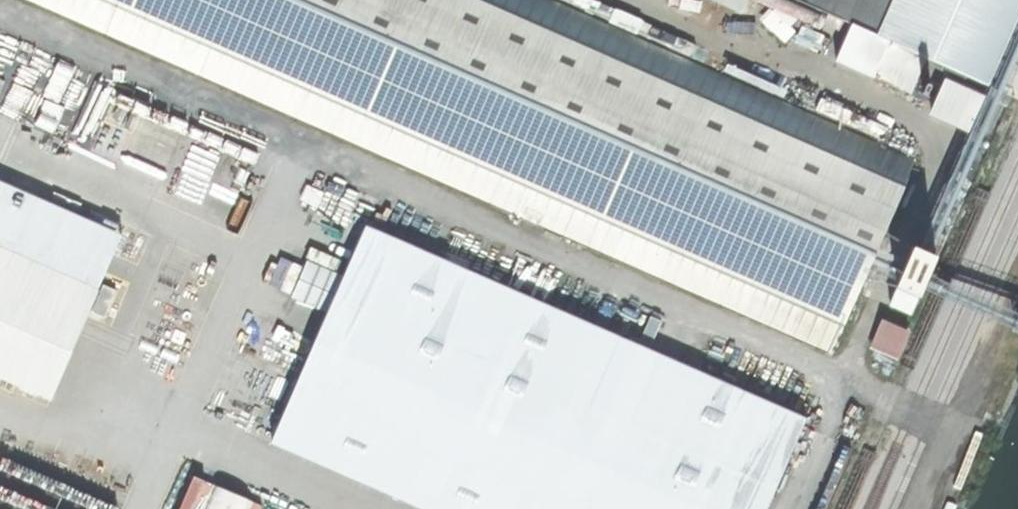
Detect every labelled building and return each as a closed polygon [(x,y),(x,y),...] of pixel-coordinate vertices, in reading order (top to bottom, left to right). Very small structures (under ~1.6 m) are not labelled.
[(831,354),(917,160),(552,0),(25,0),(831,354)] [(785,0),(754,0),(821,30),(824,24),(827,19),(785,0)] [(896,0),(795,0),(829,15),(852,26),(880,38),(896,0)] [(880,38),(926,59),(985,84),(1017,9),(1017,0),(896,0),(880,38)] [(820,34),(747,1),(741,14),(815,46),(820,34)] [(827,19),(824,24),(847,35),(852,26),(829,15),(827,19)] [(880,38),(852,26),(847,35),(836,62),(911,95),(926,59),(880,38)] [(39,89),(50,60),(0,42),(0,75),(39,89)] [(992,103),(946,83),(935,105),(982,126),(992,103)] [(294,390),(567,508),(767,508),(806,419),(366,227),(294,390)] [(14,385),(62,276),(0,248),(0,379),(14,385)] [(936,261),(913,251),(896,289),(919,299),(936,261)] [(307,260),(294,295),(309,300),(317,280),(315,280),(321,265),(307,260)] [(62,276),(14,385),(50,401),(98,292),(62,276)] [(872,349),(901,354),(907,325),(878,319),(872,349)] [(294,390),(271,444),(420,508),(567,508),(294,390)] [(176,508),(263,508),(265,503),(191,473),(176,508)]
